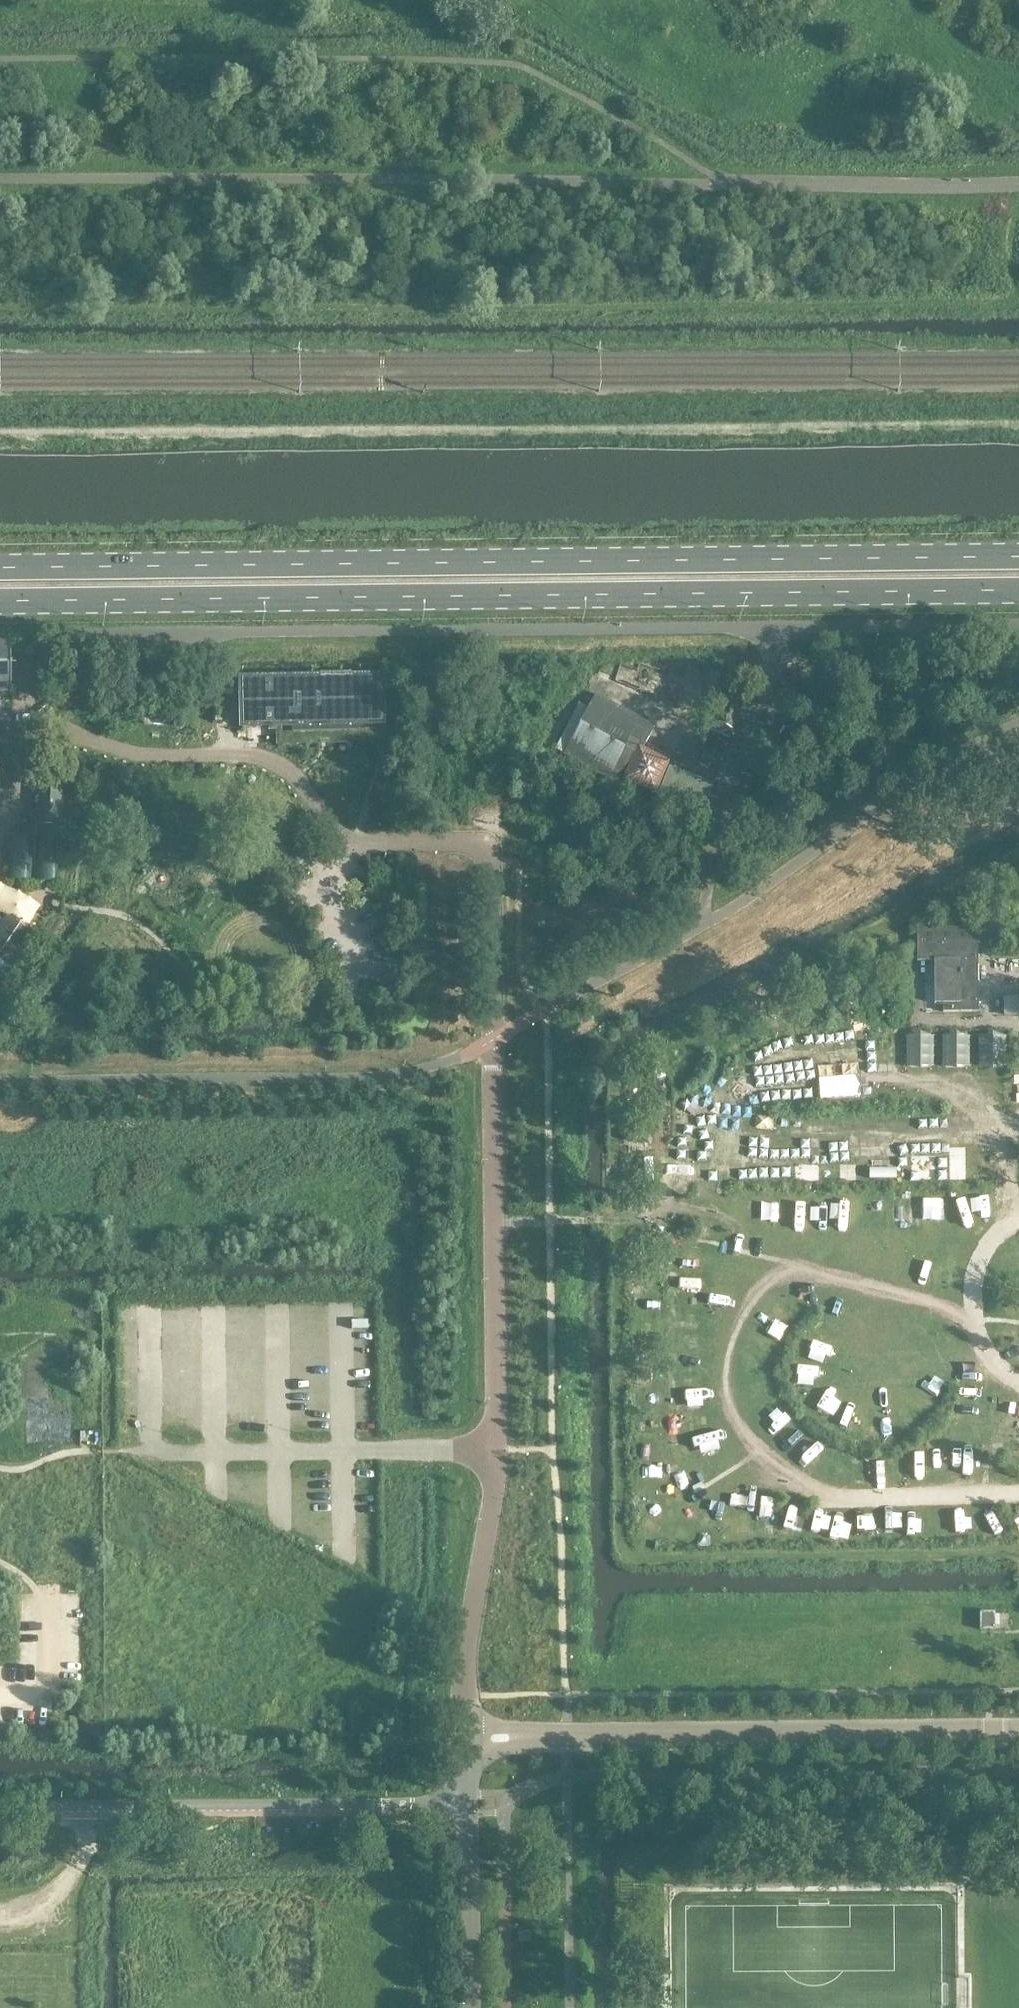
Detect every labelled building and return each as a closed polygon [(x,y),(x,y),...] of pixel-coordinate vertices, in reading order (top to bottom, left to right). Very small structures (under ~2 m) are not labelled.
[(10,642),(10,641),(0,641),(0,693),(11,692),(10,642)] [(253,713),(254,713),(254,726),(292,725),(293,735),(380,733),(380,710),(380,693),(379,693),(379,680),(253,682),(254,695),(253,696),(253,713)] [(732,730),(744,701),(741,700),(742,695),(734,691),(730,695),(727,694),(712,730),(732,739),(735,732),(732,730)] [(609,778),(635,728),(650,736),(655,725),(596,693),(590,704),(584,701),(582,705),(579,703),(555,749),(609,778)] [(718,764),(726,744),(709,737),(700,756),(718,764)] [(751,777),(758,762),(747,757),(740,772),(751,777)] [(696,819),(710,786),(669,769),(655,802),(696,819)] [(57,823),(59,788),(41,787),(39,822),(57,823)] [(30,881),(33,837),(9,836),(6,880),(30,881)] [(58,883),(61,839),(37,837),(34,881),(58,883)] [(31,936),(5,918),(0,925),(0,981),(31,936)] [(977,1012),(977,932),(977,928),(916,929),(916,932),(916,961),(933,961),(934,1003),(942,1003),(942,1012),(977,1012)] [(1002,1000),(1002,1016),(1018,1016),(1018,1000),(1002,1000)] [(978,1066),(1004,1067),(1006,1033),(980,1031),(978,1066)] [(934,1032),(907,1032),(907,1065),(934,1065),(934,1032)] [(971,1033),(944,1032),(943,1065),(970,1066),(971,1033)] [(954,1148),(953,1160),(957,1160),(956,1174),(965,1175),(967,1149),(954,1148)] [(913,1177),(937,1177),(936,1154),(913,1155),(913,1177)] [(994,1629),(994,1612),(979,1612),(979,1629),(994,1629)]
